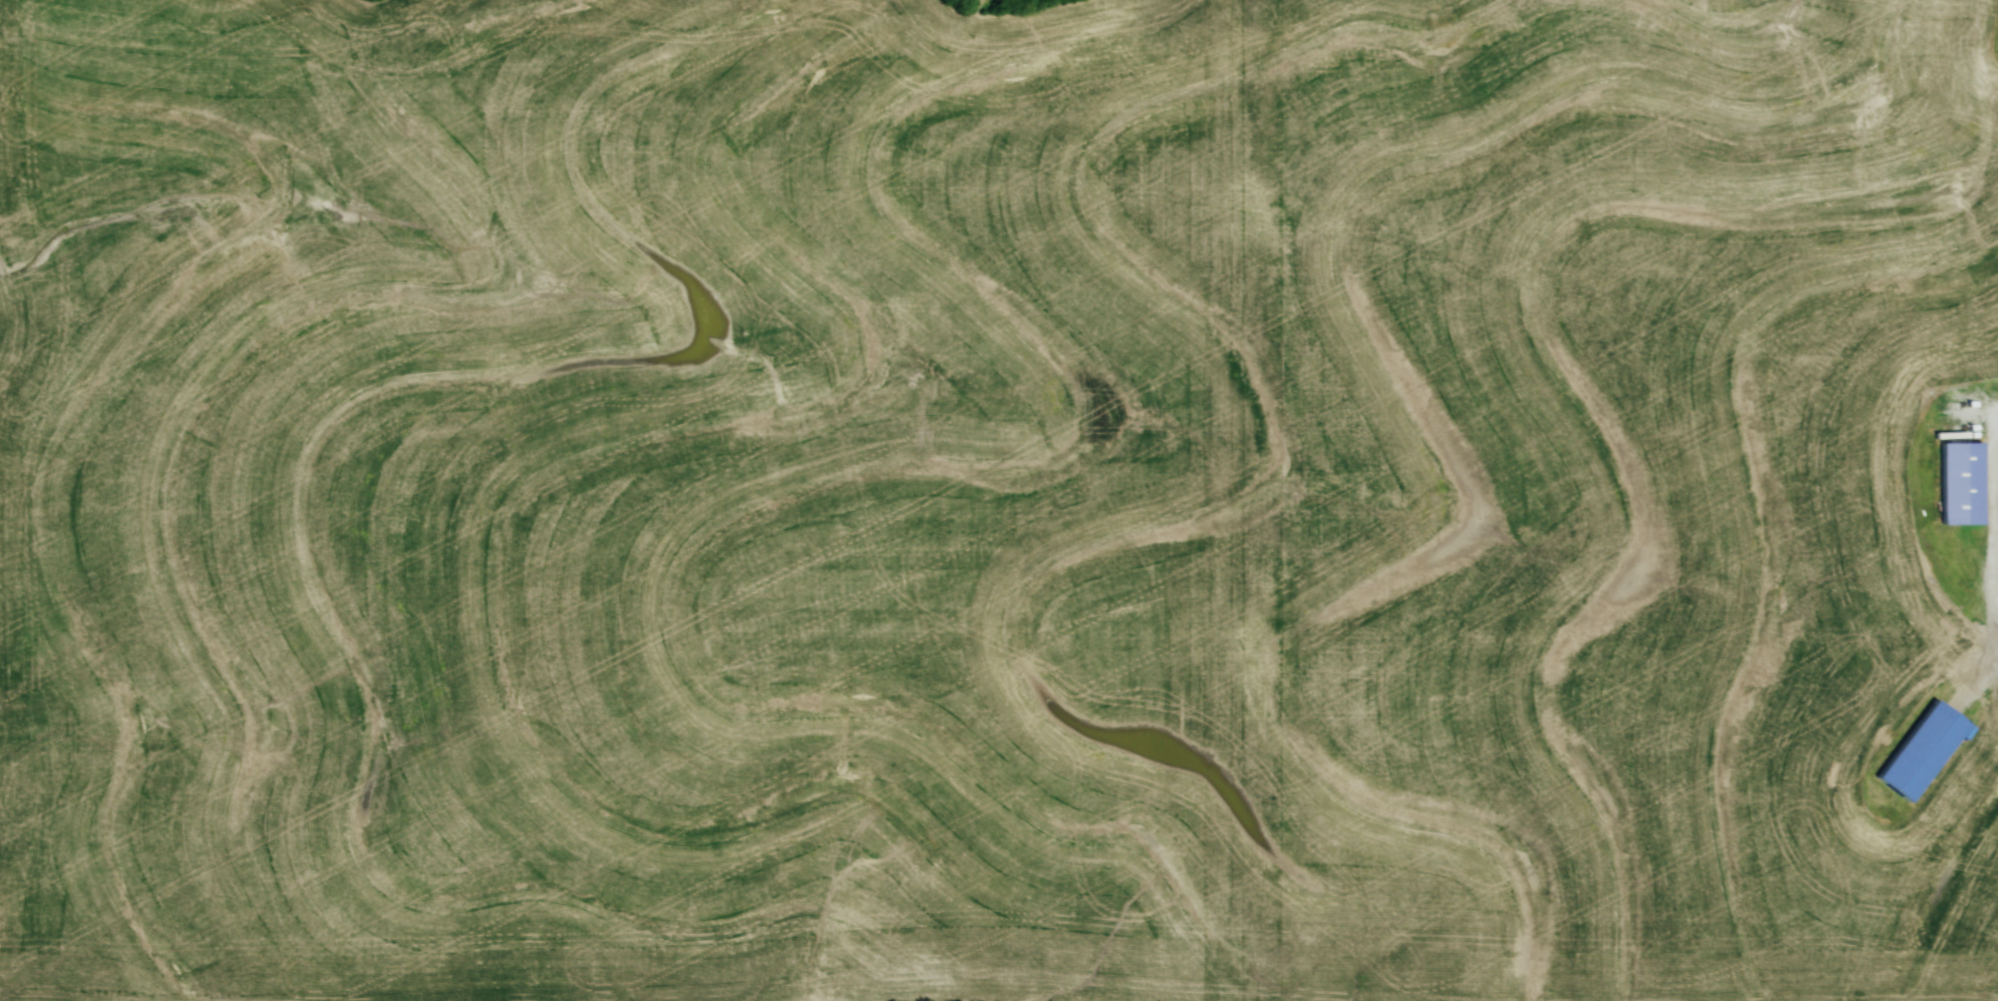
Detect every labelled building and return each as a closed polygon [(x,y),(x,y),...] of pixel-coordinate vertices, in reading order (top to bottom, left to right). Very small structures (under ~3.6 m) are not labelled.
[(1934,442),(1934,523),(1982,524),(1982,442),(1934,442)] [(1901,804),(1962,724),(1928,698),(1867,778),(1901,804)]
